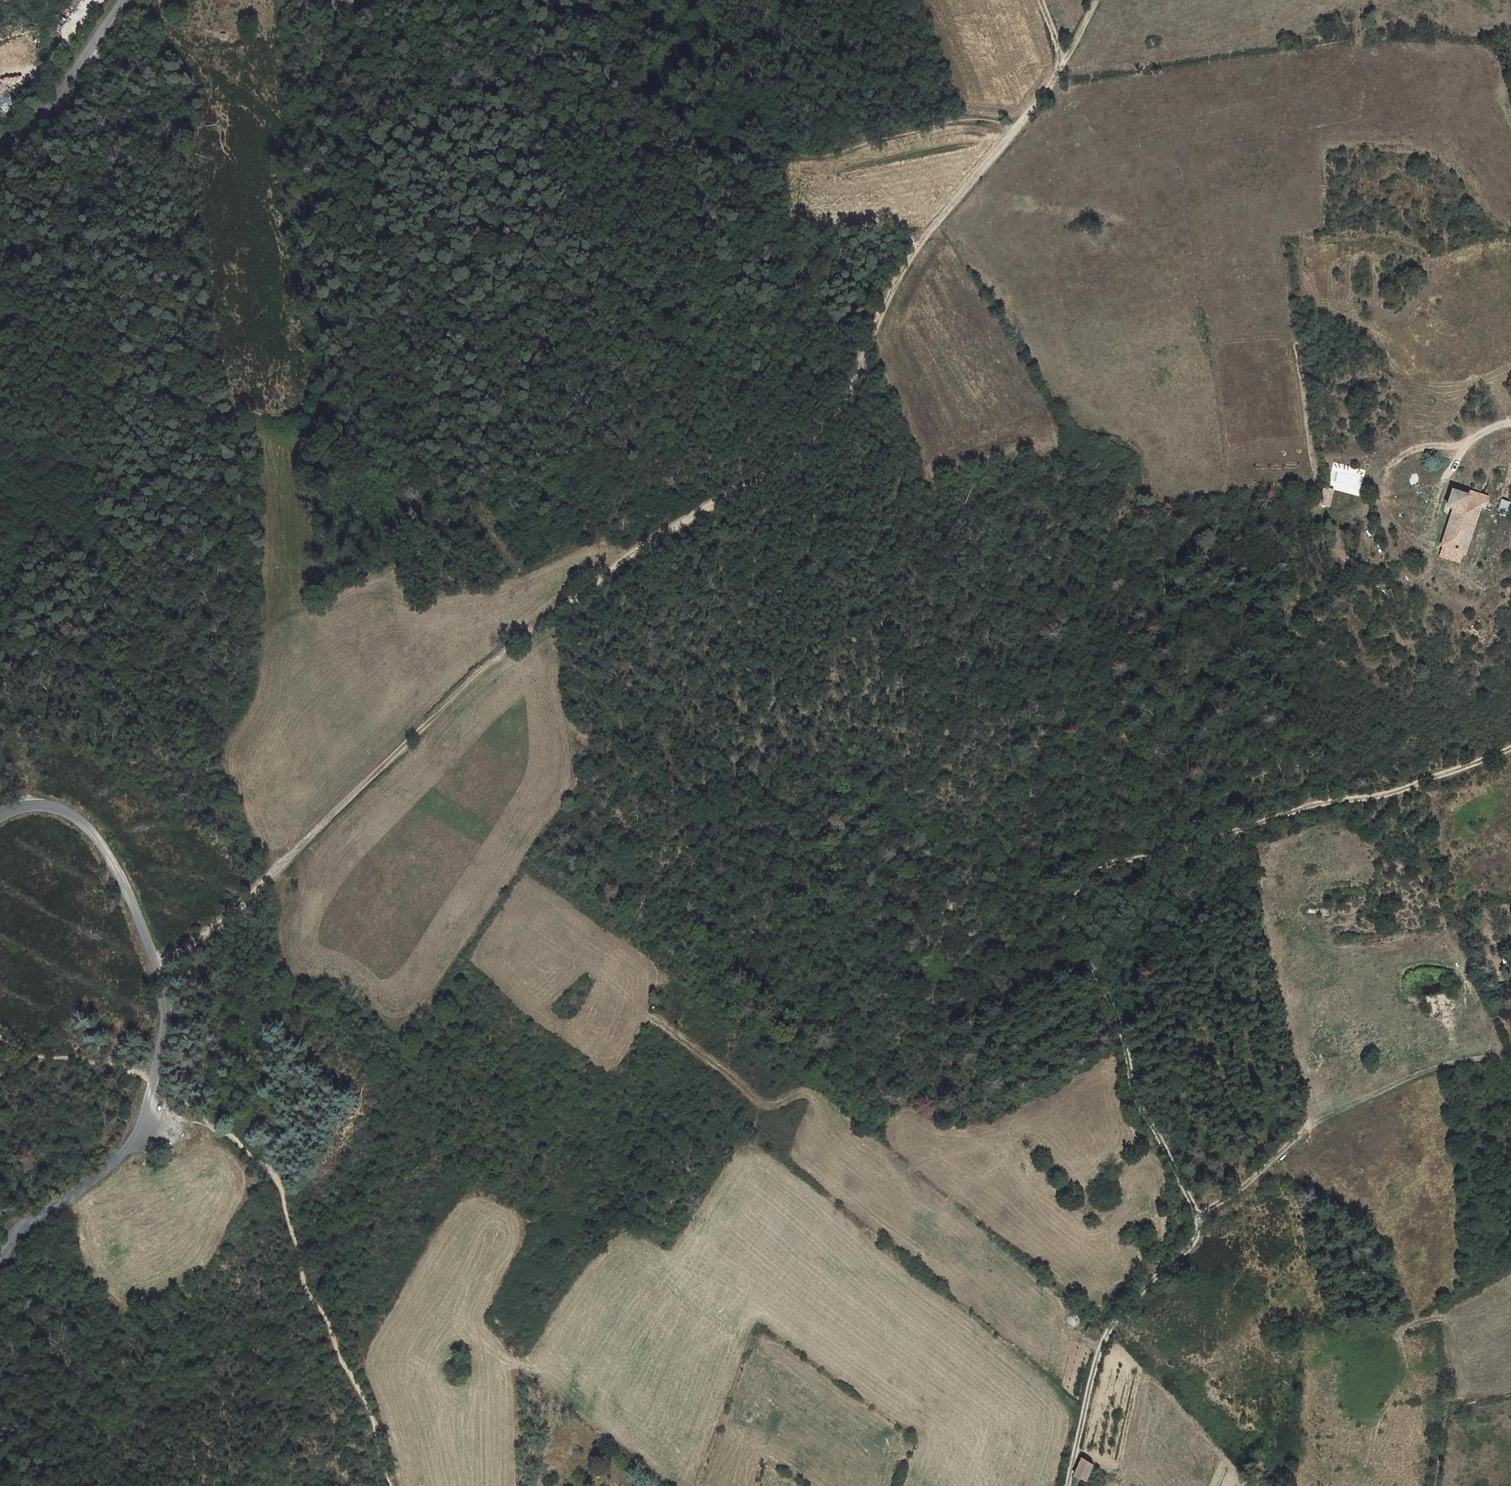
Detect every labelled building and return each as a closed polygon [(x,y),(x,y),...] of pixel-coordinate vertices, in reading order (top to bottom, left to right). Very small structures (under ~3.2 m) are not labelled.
[(1326,334),(1325,325),(1316,327),(1318,336),(1326,334)] [(1462,549),(1481,508),(1471,502),(1474,496),(1460,489),(1452,505),(1455,506),(1438,539),(1462,549)] [(1326,914),(1335,912),(1334,903),(1325,904),(1326,914)] [(1094,1478),(1100,1461),(1088,1457),(1082,1474),(1094,1478)]
